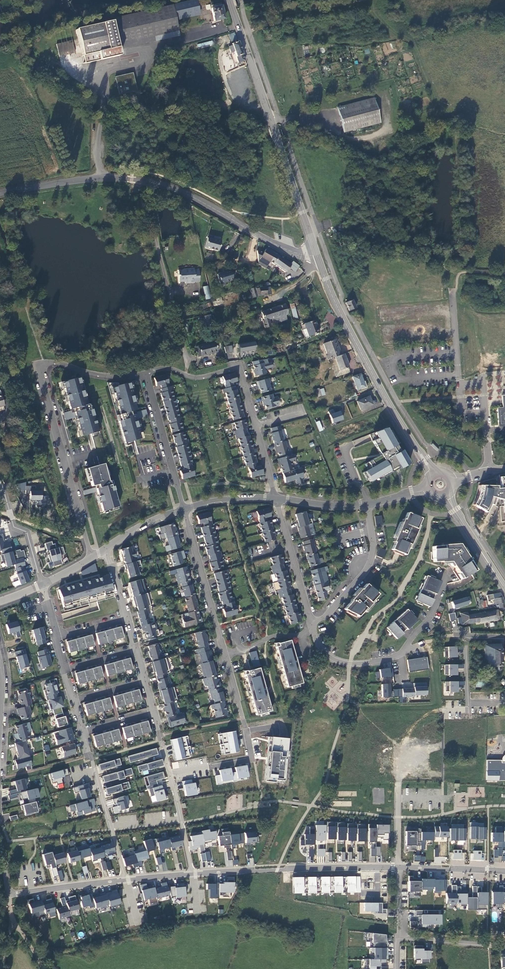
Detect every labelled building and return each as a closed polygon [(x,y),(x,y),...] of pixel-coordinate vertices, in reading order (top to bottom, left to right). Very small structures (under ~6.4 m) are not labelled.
[(178,31),(175,20),(199,14),(195,0),(115,19),(115,15),(110,16),(111,22),(117,45),(178,31)] [(209,6),(213,21),(224,19),(222,12),(220,3),(209,6)] [(117,45),(111,22),(76,31),(83,65),(120,56),(120,55),(119,55),(118,50),(117,45)] [(178,31),(117,45),(118,50),(179,36),(178,31)] [(229,34),(231,41),(237,40),(235,32),(229,34)] [(59,57),(75,53),(72,40),(56,44),(59,57)] [(241,50),(238,41),(231,44),(232,46),(229,47),(231,52),(234,51),(238,63),(244,60),(241,50)] [(119,95),(136,91),(132,74),(115,78),(119,95)] [(381,121),(374,97),(338,107),(339,112),(344,131),(381,121)] [(217,250),(220,240),(206,236),(204,246),(217,250)] [(298,266),(292,261),(290,264),(283,259),(277,255),(265,249),(262,252),(256,250),(258,264),(265,268),(268,261),(271,263),(291,276),(298,266)] [(193,269),(193,268),(182,269),(183,270),(177,271),(178,282),(184,281),(184,283),(189,282),(188,274),(193,273),(194,281),(199,280),(198,269),(193,269)] [(232,280),(229,270),(217,274),(219,284),(232,280)] [(210,298),(207,285),(202,286),(205,299),(210,298)] [(255,293),(254,288),(254,287),(248,289),(252,298),(258,296),(257,292),(255,293)] [(266,294),(265,288),(265,287),(254,288),(255,293),(257,292),(258,296),(266,294)] [(352,299),(345,302),(347,307),(349,311),(355,308),(352,299)] [(290,304),(293,319),(298,318),(294,303),(290,304)] [(282,321),(286,320),(285,315),(287,314),(284,304),(260,312),(263,320),(262,321),(265,328),(270,326),(268,320),(273,318),(275,324),(282,321)] [(212,323),(210,314),(204,316),(206,325),(212,323)] [(314,320),(306,323),(304,323),(308,336),(318,332),(315,325),(314,320)] [(326,355),(327,359),(335,357),(340,355),(338,347),(336,341),(324,345),(327,354),(326,355)] [(214,342),(197,346),(200,357),(217,352),(214,342)] [(254,342),(237,345),(239,353),(255,350),(254,342)] [(335,357),(339,370),(348,367),(346,361),(343,354),(340,355),(335,357)] [(253,371),(255,376),(266,373),(262,360),(252,362),(254,370),(253,371)] [(234,373),(222,377),(225,389),(222,389),(223,393),(225,393),(229,407),(228,407),(230,415),(231,414),(233,420),(243,417),(242,411),(241,412),(239,404),(240,404),(236,390),(235,390),(234,386),(233,386),(232,383),(236,381),(234,373)] [(360,374),(352,377),(357,390),(365,387),(362,381),(360,374)] [(166,375),(154,378),(156,386),(160,385),(161,389),(162,393),(160,393),(164,407),(166,407),(168,414),(166,415),(168,421),(169,420),(170,424),(169,424),(172,433),(182,430),(180,422),(182,421),(181,417),(179,418),(177,412),(178,411),(176,404),(175,404),(171,390),(173,390),(172,386),(169,387),(166,375)] [(78,377),(64,381),(72,409),(76,408),(84,436),(97,432),(91,410),(89,410),(87,405),(86,405),(78,377)] [(260,389),(261,393),(271,391),(269,383),(270,383),(268,378),(257,382),(258,386),(259,386),(260,389)] [(128,382),(112,387),(120,415),(118,415),(120,421),(118,421),(124,444),(140,439),(135,419),(147,416),(146,410),(136,412),(136,414),(133,414),(132,411),(136,409),(128,382)] [(272,394),(262,397),(263,401),(262,401),(264,407),(265,406),(266,410),(276,407),(275,406),(279,405),(277,397),(273,398),(272,394)] [(502,395),(502,407),(497,408),(498,422),(500,421),(500,424),(504,424),(504,419),(504,420),(503,413),(504,413),(504,395),(502,395)] [(370,399),(369,396),(356,401),(360,410),(372,405),(370,399)] [(328,411),(332,423),(344,420),(341,410),(335,412),(333,409),(328,411)] [(245,420),(234,423),(236,431),(234,431),(236,439),(238,439),(240,447),(239,447),(240,451),(242,450),(243,456),(242,457),(243,460),(244,460),(246,466),(247,465),(251,477),(263,474),(261,466),(256,467),(255,463),(257,463),(255,457),(254,457),(253,454),(254,453),(252,447),(251,448),(250,444),(251,444),(249,435),(248,435),(246,428),(247,428),(245,420)] [(280,426),(271,428),(272,433),(271,433),(274,444),(284,441),(280,426)] [(386,428),(374,433),(377,438),(372,441),(374,444),(376,443),(378,446),(376,448),(380,455),(367,462),(371,468),(364,472),(370,482),(389,470),(391,473),(396,470),(395,467),(398,466),(400,469),(409,463),(405,457),(403,458),(395,445),(398,444),(390,431),(388,432),(386,428)] [(177,447),(176,447),(177,453),(179,453),(181,460),(179,460),(181,466),(183,466),(184,470),(180,471),(182,479),(194,476),(191,464),(192,463),(190,458),(191,457),(189,450),(188,450),(186,444),(188,444),(187,440),(185,440),(183,432),(172,435),(175,443),(176,443),(177,447)] [(274,444),(275,448),(277,448),(278,453),(279,458),(290,455),(288,450),(287,450),(286,446),(287,445),(286,441),(284,441),(274,444)] [(279,458),(278,459),(282,473),(293,470),(292,466),(296,465),(293,454),(290,455),(279,458)] [(37,467),(33,455),(26,457),(30,469),(37,467)] [(119,507),(113,486),(110,487),(109,481),(108,482),(103,464),(86,469),(91,486),(95,486),(95,487),(83,491),(84,495),(97,492),(102,511),(106,510),(107,512),(111,511),(110,509),(119,507)] [(293,470),(282,473),(285,483),(295,480),(297,484),(303,482),(302,478),(303,478),(300,468),(293,470)] [(481,485),(480,489),(480,492),(477,492),(476,495),(475,498),(478,499),(476,503),(475,506),(485,512),(486,509),(489,504),(490,504),(492,505),(492,502),(493,499),(494,497),(502,500),(502,504),(503,513),(504,513),(504,476),(498,477),(499,488),(495,488),(495,485),(481,485)] [(18,491),(25,491),(25,495),(29,495),(29,502),(30,502),(41,502),(40,504),(46,504),(46,496),(41,496),(41,489),(31,489),(31,487),(25,487),(25,483),(15,485),(18,491)] [(268,508),(256,511),(259,523),(258,524),(259,528),(261,527),(262,533),(261,533),(262,537),(263,537),(265,543),(276,540),(274,534),(273,534),(272,530),(273,530),(271,524),(270,525),(269,521),(267,521),(266,518),(270,516),(268,508)] [(210,563),(212,571),(223,568),(220,560),(222,559),(220,551),(218,552),(216,544),(218,543),(217,540),(216,540),(214,534),(216,534),(214,530),(213,530),(208,512),(196,516),(199,524),(203,523),(204,527),(201,527),(203,533),(204,533),(205,537),(204,537),(205,543),(207,543),(208,546),(205,547),(207,555),(209,555),(211,562),(210,563)] [(305,512),(295,514),(297,520),(297,523),(296,523),(298,528),(307,525),(312,524),(311,519),(309,519),(308,515),(306,516),(305,512)] [(420,518),(407,513),(404,519),(403,519),(393,542),(394,542),(391,549),(404,555),(407,548),(409,549),(419,526),(417,525),(420,518)] [(163,534),(165,539),(167,538),(177,536),(178,535),(176,531),(175,531),(173,523),(163,526),(165,533),(163,534)] [(307,525),(298,528),(301,538),(310,536),(307,525)] [(0,551),(1,554),(11,551),(9,542),(2,544),(2,543),(4,542),(2,534),(0,534),(0,551)] [(179,542),(177,536),(167,538),(169,545),(165,546),(167,551),(180,547),(179,542)] [(313,539),(303,542),(304,546),(303,546),(304,550),(305,550),(306,556),(316,554),(316,553),(314,543),(313,539)] [(58,548),(56,548),(54,544),(52,544),(51,542),(45,543),(47,551),(48,551),(51,562),(60,559),(61,559),(60,556),(64,554),(62,547),(58,548)] [(440,546),(432,546),(433,562),(441,561),(441,562),(450,562),(458,573),(458,572),(463,579),(476,570),(472,564),(472,563),(459,544),(440,545),(440,546)] [(124,561),(125,564),(137,561),(136,556),(138,556),(137,551),(134,551),(133,546),(121,549),(122,554),(123,556),(122,557),(123,561),(124,561)] [(380,548),(377,556),(382,558),(385,550),(380,548)] [(15,552),(16,555),(12,556),(13,560),(25,557),(23,550),(20,551),(19,550),(15,551),(15,552)] [(183,551),(171,554),(174,566),(184,564),(182,559),(185,558),(183,551)] [(4,561),(6,567),(14,565),(14,568),(24,565),(22,558),(13,560),(12,556),(11,552),(0,555),(2,561),(4,561)] [(306,556),(307,561),(308,560),(310,567),(319,564),(316,554),(306,556)] [(281,555),(270,558),(273,566),(271,566),(273,574),(275,574),(279,590),(277,590),(280,598),(282,598),(284,606),(283,606),(284,610),(285,610),(288,619),(289,619),(291,625),(301,622),(300,616),(299,616),(296,606),(295,607),(294,603),(295,603),(292,594),(291,595),(289,587),(290,587),(286,570),(284,571),(282,563),(284,563),(281,555)] [(48,563),(49,568),(62,564),(60,559),(51,562),(48,563)] [(127,569),(129,578),(140,575),(138,567),(141,566),(139,560),(137,561),(125,564),(124,565),(125,570),(127,569)] [(97,571),(95,564),(81,572),(82,575),(97,571)] [(15,575),(20,586),(29,582),(23,566),(14,568),(16,574),(15,575)] [(175,574),(178,585),(181,584),(190,581),(187,571),(188,571),(186,567),(176,570),(177,573),(175,574)] [(320,568),(311,571),(313,580),(313,581),(315,590),(316,589),(317,593),(316,593),(318,601),(323,600),(327,595),(326,591),(329,590),(326,582),(327,582),(324,571),(321,572),(320,568)] [(225,617),(237,614),(234,602),(233,598),(231,598),(229,590),(230,590),(228,584),(230,584),(227,576),(226,576),(225,571),(214,574),(215,579),(217,579),(219,586),(218,587),(219,593),(218,593),(220,601),(222,601),(223,605),(226,604),(227,608),(223,609),(225,617)] [(108,576),(58,590),(62,604),(71,602),(72,605),(113,593),(108,576)] [(441,582),(426,576),(416,601),(430,607),(433,600),(432,599),(434,594),(435,594),(441,582)] [(142,579),(129,583),(133,597),(146,594),(142,579)] [(190,581),(181,584),(185,598),(184,598),(188,613),(184,614),(185,618),(186,620),(182,621),(183,627),(202,622),(201,617),(199,617),(198,615),(199,614),(198,610),(196,603),(197,603),(196,599),(195,599),(194,596),(195,595),(192,585),(191,585),(190,581)] [(378,594),(366,584),(361,589),(360,589),(350,600),(351,601),(344,609),(358,617),(363,611),(364,612),(374,601),(373,600),(378,594)] [(501,596),(499,591),(491,593),(493,598),(497,597),(498,607),(504,606),(503,600),(502,596),(501,596)] [(146,594),(133,597),(135,605),(136,605),(138,611),(148,608),(151,608),(147,593),(146,594)] [(466,598),(451,602),(453,609),(468,605),(466,598)] [(138,611),(137,612),(141,626),(151,623),(148,614),(150,613),(148,608),(138,611)] [(407,609),(387,628),(397,639),(403,634),(402,633),(406,629),(407,630),(417,620),(407,609)] [(467,611),(460,612),(461,623),(480,620),(480,621),(498,618),(498,612),(497,609),(495,609),(487,611),(481,611),(467,614),(467,611)] [(16,638),(20,637),(16,621),(5,624),(8,634),(12,633),(12,636),(15,635),(16,638)] [(143,634),(145,639),(159,635),(158,630),(157,630),(155,622),(151,623),(141,626),(142,631),(144,630),(145,633),(143,634)] [(100,632),(95,633),(99,645),(124,638),(120,624),(116,625),(117,627),(108,630),(107,628),(100,630),(100,632)] [(41,628),(31,630),(36,646),(45,643),(41,628)] [(204,630),(194,633),(199,649),(196,650),(197,654),(199,654),(202,664),(211,661),(210,655),(211,655),(210,650),(208,651),(207,646),(208,646),(206,641),(207,641),(206,636),(206,637),(204,630)] [(69,638),(65,640),(69,653),(94,646),(91,635),(86,636),(86,634),(78,636),(79,638),(70,641),(69,638)] [(287,687),(302,683),(290,640),(278,644),(278,646),(275,647),(287,687)] [(157,644),(148,646),(149,651),(148,651),(150,658),(151,658),(152,662),(161,659),(160,655),(161,655),(160,650),(159,650),(157,644)] [(501,644),(484,644),(484,666),(486,666),(486,667),(487,668),(487,669),(488,669),(489,669),(489,668),(490,667),(490,666),(501,666),(501,644)] [(457,657),(456,647),(444,647),(444,657),(448,657),(448,658),(457,657)] [(40,663),(42,668),(52,666),(47,649),(37,652),(38,657),(37,657),(39,663),(40,663)] [(14,652),(19,670),(28,667),(24,650),(14,652)] [(255,651),(249,653),(254,668),(259,666),(255,651)] [(109,664),(104,665),(107,676),(132,669),(129,656),(125,657),(125,659),(116,662),(116,659),(108,661),(109,664)] [(425,664),(425,657),(407,660),(409,672),(422,670),(422,668),(428,667),(428,663),(425,664)] [(152,662),(151,662),(153,670),(155,670),(156,676),(166,674),(169,673),(165,658),(161,659),(152,662)] [(213,665),(211,661),(202,664),(200,664),(204,678),(215,675),(217,675),(215,668),(214,669),(213,665)] [(78,670),(74,671),(78,684),(103,677),(100,666),(95,667),(95,665),(87,667),(88,669),(79,672),(78,670)] [(457,665),(444,665),(444,674),(457,674),(457,665)] [(271,711),(259,668),(247,671),(247,674),(244,675),(256,715),(271,711)] [(393,677),(392,669),(389,669),(388,668),(378,669),(379,671),(375,672),(376,678),(389,676),(390,677),(393,677)] [(156,676),(158,684),(159,686),(158,686),(159,691),(170,688),(168,682),(169,682),(168,677),(167,678),(166,674),(156,676)] [(204,678),(203,679),(204,686),(207,686),(209,691),(221,688),(219,682),(218,682),(217,679),(216,680),(215,675),(204,678)] [(56,679),(49,680),(50,683),(44,685),(46,690),(43,690),(46,701),(47,700),(58,697),(57,693),(58,693),(57,688),(56,688),(55,685),(57,684),(56,679)] [(458,682),(445,682),(445,691),(458,691),(458,682)] [(413,683),(413,688),(402,689),(402,697),(414,696),(414,695),(426,695),(426,683),(413,683)] [(397,697),(397,689),(393,689),(393,692),(390,693),(389,684),(381,684),(382,697),(390,697),(397,697)] [(118,695),(113,696),(116,708),(141,701),(138,687),(134,688),(134,690),(125,693),(125,691),(117,693),(118,695)] [(170,688),(159,691),(161,696),(162,696),(163,699),(165,704),(173,702),(177,700),(174,687),(170,688)] [(214,699),(215,704),(224,701),(221,688),(209,691),(211,699),(212,698),(214,699)] [(23,690),(17,691),(19,699),(18,699),(20,704),(21,704),(22,708),(29,706),(31,705),(30,701),(31,701),(29,695),(27,690),(23,691),(23,690)] [(52,709),(54,715),(62,713),(61,707),(60,705),(62,704),(61,702),(62,701),(61,697),(58,697),(47,700),(50,710),(52,709)] [(87,701),(83,702),(87,716),(112,709),(109,698),(104,699),(103,697),(96,699),(97,701),(87,704),(87,701)] [(215,704),(211,705),(212,709),(213,709),(214,713),(216,713),(217,717),(226,715),(225,711),(226,710),(225,706),(226,706),(224,701),(215,704)] [(165,704),(163,704),(167,717),(176,715),(173,702),(165,704)] [(22,720),(31,718),(30,715),(31,713),(29,706),(22,708),(17,709),(18,713),(19,713),(21,720),(22,720)] [(54,715),(57,727),(69,724),(67,719),(65,720),(64,716),(64,717),(63,713),(62,713),(54,715)] [(183,713),(167,718),(169,727),(185,723),(183,713)] [(127,726),(122,728),(125,739),(150,732),(146,719),(143,720),(143,722),(134,724),(133,722),(126,724),(127,726)] [(29,723),(15,726),(18,736),(14,737),(16,743),(29,739),(28,733),(26,728),(30,727),(29,723)] [(70,728),(53,733),(56,745),(73,740),(72,735),(71,733),(70,728)] [(96,733),(92,734),(96,747),(121,740),(118,729),(113,730),(112,728),(105,730),(106,732),(96,735),(96,733)] [(234,731),(218,734),(218,737),(221,736),(222,744),(219,744),(220,747),(223,746),(224,754),(238,752),(234,731)] [(172,750),(187,746),(185,739),(187,738),(187,736),(180,738),(170,739),(172,750)] [(288,739),(268,736),(263,781),(275,782),(275,779),(284,780),(288,739)] [(16,743),(15,743),(18,754),(16,754),(18,759),(29,756),(25,745),(30,743),(29,739),(16,743)] [(74,743),(59,748),(61,752),(63,757),(76,753),(75,748),(74,743)] [(187,746),(172,750),(175,760),(189,756),(187,749),(189,748),(189,746),(187,746)] [(129,762),(152,756),(150,750),(127,756),(129,762)] [(504,754),(503,756),(502,758),(501,761),(486,760),(486,781),(504,781),(504,754)] [(13,765),(13,770),(26,767),(27,771),(32,769),(31,765),(32,765),(32,763),(30,756),(29,756),(18,759),(13,761),(14,765),(13,765)] [(104,763),(105,769),(121,765),(119,758),(104,763)] [(141,772),(157,767),(155,761),(139,765),(141,772)] [(231,773),(232,779),(232,781),(237,780),(236,779),(248,776),(246,765),(234,767),(235,772),(231,773)] [(62,777),(69,775),(67,768),(49,773),(50,777),(51,777),(52,783),(56,782),(57,785),(62,783),(61,780),(62,779),(62,777)] [(131,768),(108,774),(110,781),(133,774),(131,768)] [(232,779),(231,773),(230,768),(218,770),(219,774),(214,775),(216,785),(221,784),(221,781),(232,779)] [(150,788),(157,786),(156,780),(163,778),(161,772),(146,776),(150,788)] [(24,779),(14,781),(16,789),(9,791),(10,795),(15,794),(20,792),(20,790),(26,788),(24,779)] [(184,790),(185,796),(197,794),(194,783),(191,783),(190,780),(181,782),(183,790),(184,790)] [(110,787),(112,793),(128,789),(126,782),(110,787)] [(79,792),(81,799),(90,796),(89,792),(88,790),(86,790),(86,789),(90,787),(89,783),(73,788),(74,793),(79,792)] [(162,790),(163,789),(162,785),(157,786),(150,788),(149,789),(151,796),(154,795),(156,801),(167,798),(165,792),(163,792),(162,790)] [(28,803),(35,801),(35,798),(39,797),(36,788),(20,792),(21,795),(20,795),(21,800),(27,799),(28,803)] [(112,799),(113,804),(114,803),(115,806),(113,807),(114,813),(119,812),(119,810),(128,808),(127,802),(126,802),(124,796),(112,799)] [(95,805),(93,799),(69,805),(71,812),(76,810),(77,816),(86,813),(85,812),(88,811),(88,813),(95,811),(93,805),(95,805)] [(38,806),(37,801),(35,801),(28,803),(20,805),(22,810),(23,810),(25,816),(38,812),(36,806),(38,806)] [(335,839),(335,822),(327,822),(327,839),(335,839)] [(484,827),(483,823),(478,823),(478,822),(469,822),(470,840),(485,839),(485,827),(484,827)] [(463,829),(463,824),(451,824),(451,828),(449,829),(449,841),(465,841),(465,829),(463,829)] [(325,840),(325,825),(315,825),(315,827),(310,827),(310,834),(304,834),(304,840),(300,840),(300,846),(304,846),(304,845),(314,845),(314,840),(325,840)] [(388,833),(388,825),(368,825),(368,828),(368,842),(375,842),(375,838),(382,838),(382,840),(388,840),(388,833)] [(434,826),(434,837),(447,837),(447,826),(434,826)] [(503,848),(503,831),(503,828),(496,828),(496,833),(491,833),(491,842),(498,842),(498,848),(501,848),(503,848)] [(230,849),(229,835),(228,829),(221,829),(222,836),(217,836),(219,846),(223,845),(223,848),(225,848),(226,850),(230,849)] [(433,840),(433,830),(426,830),(427,832),(421,832),(421,829),(412,829),(412,831),(405,831),(405,846),(411,846),(411,850),(416,850),(416,846),(420,846),(420,850),(425,850),(425,840),(433,840)] [(216,839),(215,830),(208,831),(208,830),(201,831),(201,832),(203,843),(211,842),(211,840),(216,839)] [(203,843),(201,832),(197,833),(197,835),(190,836),(191,841),(188,841),(190,850),(197,849),(196,848),(199,847),(200,851),(204,850),(203,843)] [(245,833),(246,844),(246,845),(251,845),(251,843),(259,842),(258,837),(254,837),(254,832),(245,833)] [(229,835),(230,849),(236,848),(235,845),(246,844),(245,833),(229,835)] [(183,845),(180,835),(168,838),(171,847),(172,851),(176,850),(175,847),(183,845)] [(155,839),(158,849),(159,854),(163,853),(162,849),(171,847),(168,838),(168,836),(155,839)] [(158,849),(155,839),(151,841),(150,839),(143,841),(146,851),(146,852),(158,849)] [(103,855),(114,852),(112,843),(100,846),(101,848),(103,855)] [(91,856),(88,845),(76,848),(77,850),(79,859),(91,856)] [(370,856),(380,856),(380,847),(375,847),(375,849),(370,849),(370,856)] [(101,848),(89,851),(91,856),(92,860),(103,857),(103,855),(101,848)] [(77,850),(67,853),(69,863),(80,860),(79,859),(77,850)] [(453,850),(452,859),(461,859),(461,850),(453,850)] [(146,852),(146,851),(134,854),(135,855),(138,867),(138,868),(142,867),(141,860),(148,858),(146,852)] [(472,851),(472,859),(481,859),(481,851),(472,851)] [(50,867),(55,866),(52,856),(51,852),(42,855),(46,868),(50,867)] [(63,853),(52,856),(55,866),(60,865),(59,864),(65,862),(63,853)] [(138,867),(135,855),(128,857),(128,854),(121,856),(124,866),(132,864),(133,868),(138,867)] [(112,869),(110,862),(106,863),(105,861),(100,862),(103,871),(112,869)] [(292,877),(292,893),(360,892),(359,876),(292,877)] [(421,890),(421,879),(413,879),(413,876),(408,876),(408,891),(414,891),(414,896),(421,896),(421,890)] [(421,879),(421,890),(427,890),(427,892),(431,892),(431,889),(433,889),(433,880),(433,879),(421,879)] [(223,884),(219,884),(218,896),(222,896),(222,897),(228,897),(228,893),(234,893),(234,880),(227,880),(227,883),(223,883),(223,884)] [(433,880),(433,889),(433,893),(440,893),(440,891),(446,891),(446,880),(433,880)] [(162,887),(154,889),(157,898),(169,896),(166,882),(161,883),(162,887)] [(142,892),(140,893),(142,900),(148,899),(150,904),(157,902),(157,898),(154,889),(154,887),(147,889),(146,883),(140,884),(142,892)] [(175,886),(169,887),(171,897),(176,896),(176,899),(181,898),(181,897),(185,896),(184,883),(177,884),(177,887),(175,887),(175,886)] [(218,898),(218,896),(219,884),(206,884),(206,889),(209,890),(209,898),(218,898)] [(445,893),(445,903),(456,904),(456,893),(456,886),(456,885),(451,885),(451,893),(445,893)] [(503,903),(503,887),(503,885),(499,885),(499,892),(492,892),(492,904),(497,904),(497,907),(502,907),(502,903),(503,903)] [(466,906),(466,898),(466,890),(460,890),(460,887),(456,886),(456,893),(456,904),(460,904),(460,906),(466,906)] [(472,887),(472,898),(466,898),(466,906),(466,910),(476,910),(476,887),(472,887)] [(476,887),(476,910),(486,910),(486,892),(481,892),(481,887),(476,887)] [(108,904),(109,906),(120,903),(116,891),(112,892),(112,893),(110,893),(110,892),(105,893),(108,904)] [(105,892),(100,894),(101,896),(99,897),(98,895),(92,897),(95,906),(95,908),(100,907),(100,909),(107,907),(107,905),(108,904),(105,893),(105,892)] [(91,894),(85,896),(84,894),(80,895),(81,901),(80,901),(82,908),(88,906),(89,908),(95,906),(92,897),(91,894)] [(75,895),(68,897),(69,900),(65,901),(68,912),(73,910),(74,911),(79,910),(75,895)] [(64,897),(60,898),(62,907),(56,909),(59,920),(64,918),(64,917),(69,916),(68,912),(65,901),(64,897)] [(41,900),(34,902),(33,898),(27,900),(31,913),(38,911),(40,915),(45,914),(41,900)] [(49,913),(50,918),(55,916),(50,898),(41,900),(45,914),(46,914),(49,913)] [(382,909),(382,903),(363,903),(363,911),(375,911),(375,914),(386,914),(386,909),(382,909)] [(438,915),(438,910),(415,910),(415,915),(420,915),(420,927),(427,927),(427,924),(440,924),(440,915),(438,915)] [(373,948),(383,948),(383,947),(387,946),(387,938),(385,938),(385,935),(368,933),(367,940),(372,940),(372,943),(373,943),(373,948)] [(422,951),(422,946),(413,946),(413,959),(421,959),(421,963),(429,963),(429,951),(422,951)] [(373,959),(379,959),(388,959),(388,948),(383,948),(373,948),(373,959)] [(381,966),(379,966),(379,959),(373,959),(368,959),(368,968),(381,968),(381,966)]
